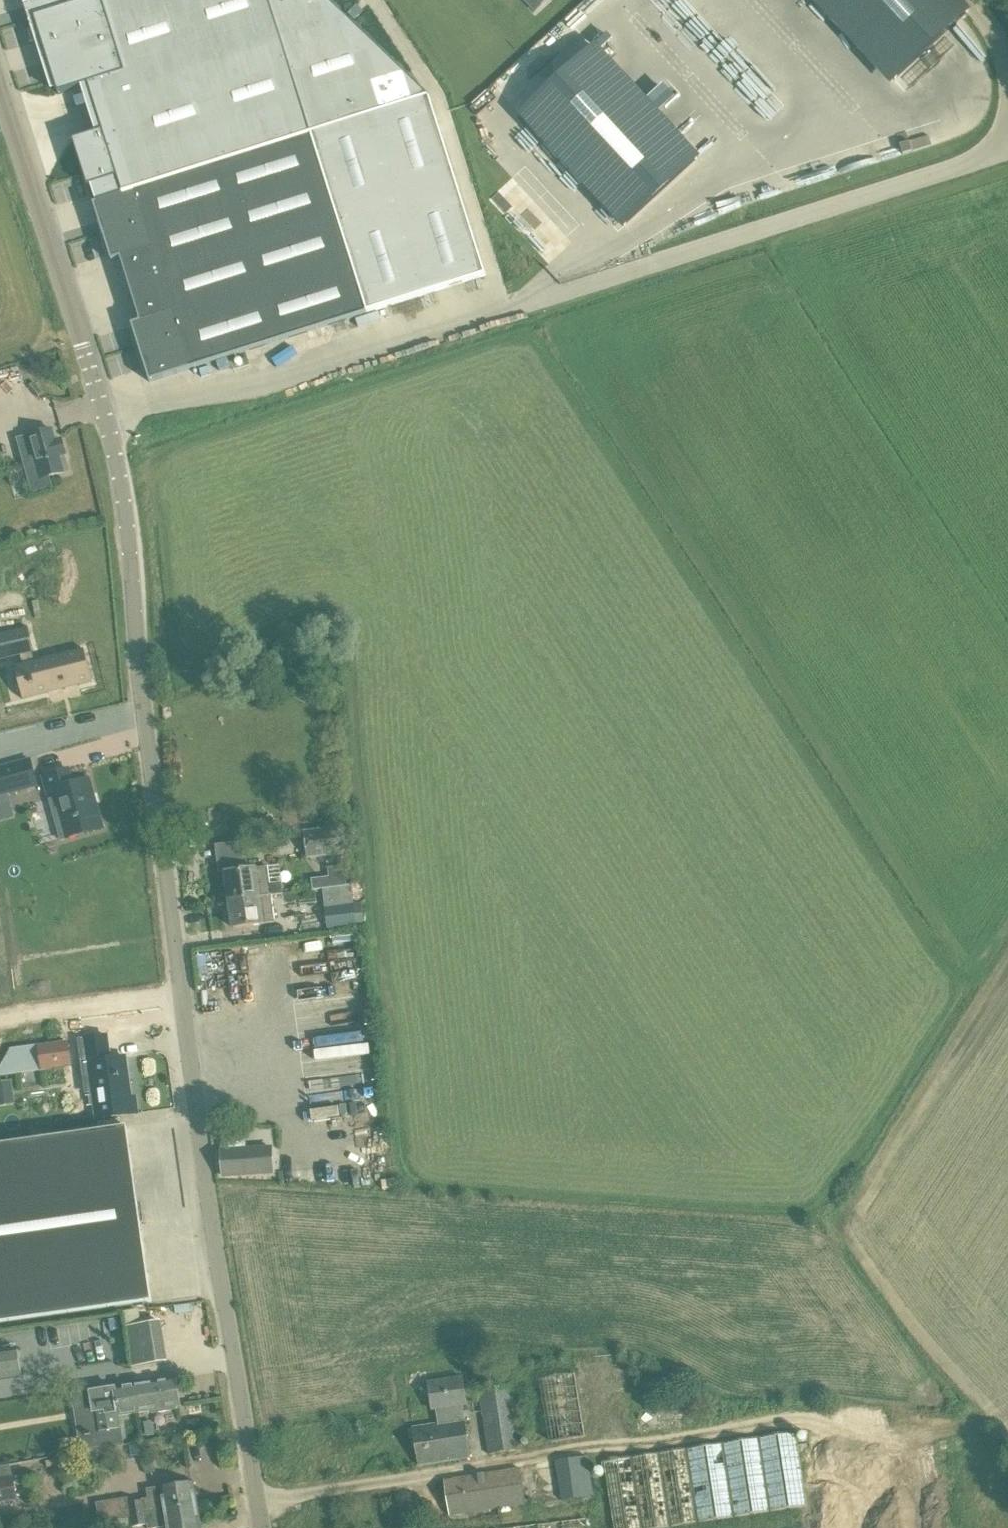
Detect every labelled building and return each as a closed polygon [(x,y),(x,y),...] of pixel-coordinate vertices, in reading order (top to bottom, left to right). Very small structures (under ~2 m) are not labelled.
[(82,87),(96,133),(73,141),(88,187),(92,186),(97,202),(429,97),(327,0),(40,0),(30,3),(57,89),(58,94),(82,87)] [(535,12),(548,0),(524,0),(535,12)] [(836,12),(848,0),(825,0),(836,12)] [(956,0),(848,0),(836,12),(898,80),(969,15),(956,0)] [(594,47),(521,114),(625,226),(697,159),(594,47)] [(293,141),(95,203),(94,204),(112,261),(121,258),(141,322),(132,325),(150,382),(368,313),(488,276),(431,98),(311,135),(293,141)] [(19,439),(23,452),(33,493),(53,488),(50,476),(68,471),(63,456),(66,455),(62,438),(55,440),(52,430),(19,439)] [(0,634),(0,661),(21,656),(32,653),(33,653),(28,627),(0,634)] [(23,664),(15,666),(15,668),(28,665),(31,679),(29,680),(31,686),(33,686),(35,694),(23,697),(23,699),(49,692),(49,691),(79,684),(79,685),(92,682),(84,649),(34,661),(32,653),(21,656),(23,664)] [(0,768),(0,796),(38,785),(30,759),(0,768)] [(68,768),(41,776),(52,813),(57,812),(64,838),(101,827),(88,781),(73,785),(68,768)] [(342,837),(331,838),(331,834),(307,837),(309,855),(333,852),(332,851),(344,850),(342,837)] [(226,872),(230,900),(272,895),(272,896),(284,894),(282,882),(270,884),(268,867),(257,868),(226,872)] [(312,879),(313,890),(331,888),(330,877),(312,879)] [(233,928),(265,924),(275,922),(272,896),(272,895),(230,900),(233,928)] [(353,903),(325,907),(328,931),(357,927),(353,903)] [(106,1035),(78,1039),(86,1093),(91,1092),(95,1119),(138,1113),(136,1098),(131,1099),(125,1057),(109,1059),(106,1035)] [(0,1069),(0,1076),(41,1070),(41,1071),(71,1067),(67,1041),(37,1045),(11,1048),(0,1069)] [(136,1304),(136,1307),(144,1306),(144,1303),(152,1302),(127,1127),(0,1145),(0,1324),(136,1304)] [(223,1176),(275,1173),(273,1147),(246,1149),(246,1136),(221,1137),(223,1176)] [(159,1321),(126,1327),(133,1366),(167,1360),(159,1321)] [(20,1375),(16,1349),(0,1351),(0,1377),(20,1375)] [(576,1374),(539,1379),(549,1443),(586,1437),(576,1374)] [(436,1410),(439,1423),(451,1421),(453,1431),(460,1430),(459,1427),(466,1426),(465,1420),(463,1420),(461,1406),(467,1405),(462,1377),(428,1383),(432,1411),(436,1410)] [(134,1385),(138,1413),(152,1410),(152,1413),(176,1410),(175,1407),(180,1406),(176,1378),(134,1385)] [(72,1395),(71,1395),(75,1416),(78,1435),(96,1432),(120,1428),(118,1416),(138,1413),(134,1385),(90,1392),(72,1395)] [(521,1450),(516,1412),(512,1387),(480,1391),(489,1455),(521,1450)] [(190,1430),(200,1428),(198,1418),(188,1420),(190,1430)] [(420,1465),(441,1462),(471,1457),(466,1426),(459,1427),(460,1430),(453,1431),(451,1421),(439,1423),(414,1427),(420,1465)] [(797,1432),(689,1448),(703,1524),(809,1507),(797,1432)] [(139,1444),(130,1446),(132,1457),(141,1455),(139,1444)] [(602,1470),(613,1527),(674,1527),(703,1524),(689,1448),(601,1462),(602,1470)] [(74,1461),(88,1458),(87,1454),(46,1462),(47,1467),(74,1462),(74,1461)] [(554,1461),(556,1470),(562,1501),(594,1496),(587,1456),(554,1461)] [(156,1473),(156,1470),(154,1459),(142,1461),(145,1475),(156,1473)] [(11,1470),(11,1464),(0,1466),(0,1502),(16,1499),(11,1470)] [(520,1468),(510,1470),(444,1480),(450,1516),(525,1504),(520,1468)] [(148,1500),(128,1504),(131,1517),(196,1505),(193,1483),(147,1491),(148,1500)] [(113,1502),(99,1504),(102,1522),(109,1521),(116,1520),(113,1502)] [(166,1527),(200,1527),(196,1505),(131,1517),(133,1527),(147,1525),(148,1527),(160,1527),(166,1527)] [(586,1519),(511,1527),(587,1527),(586,1519)]
